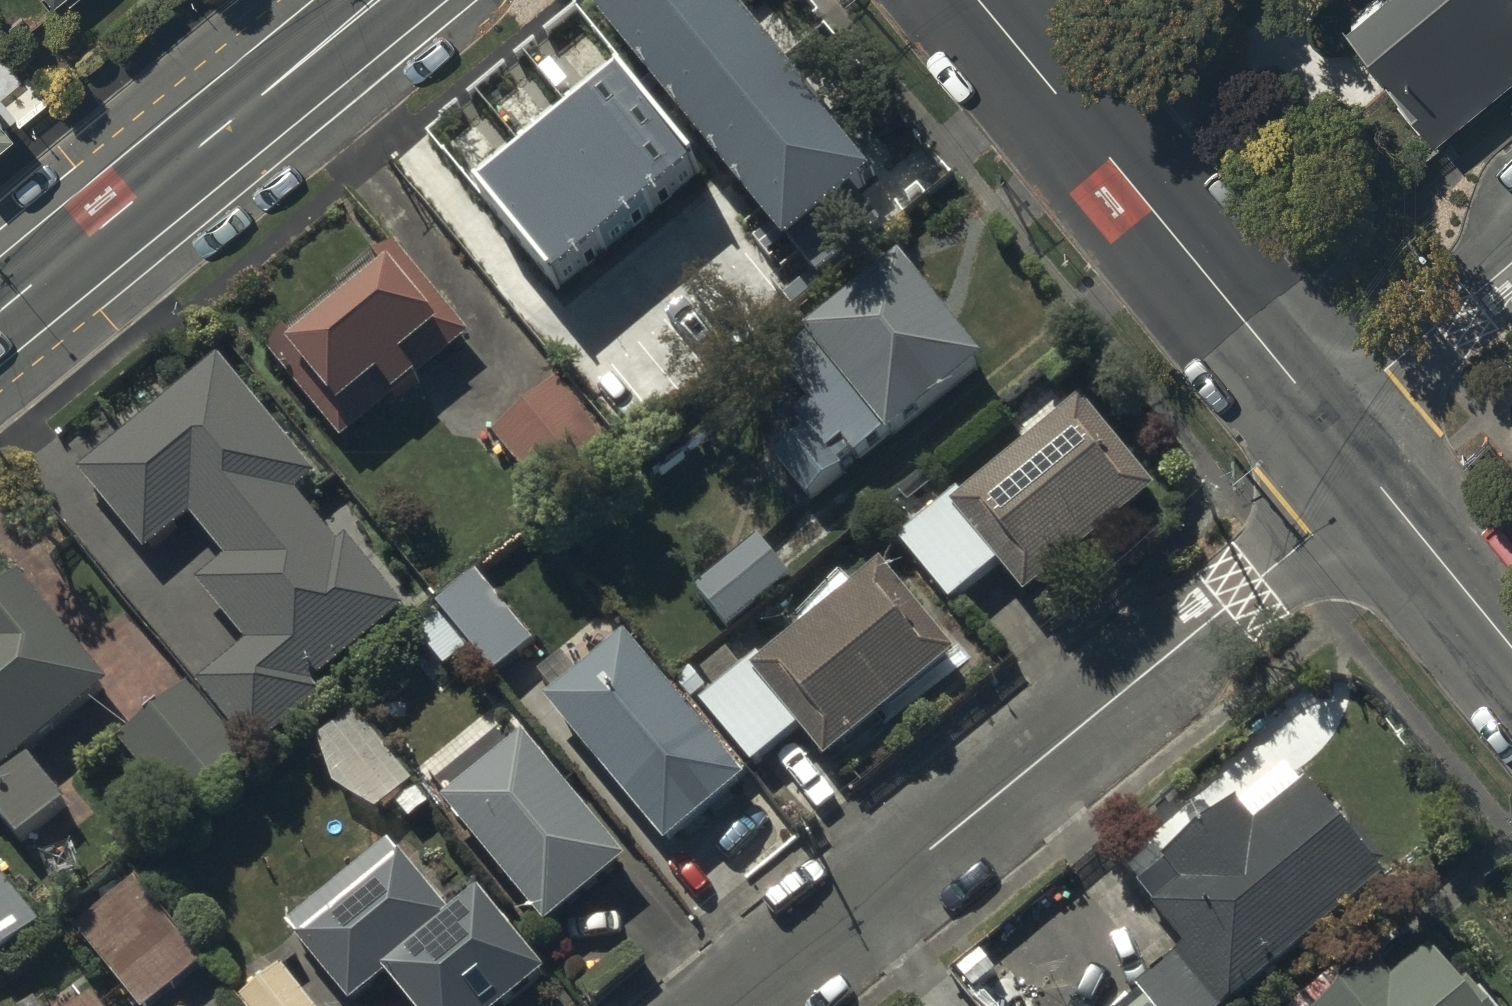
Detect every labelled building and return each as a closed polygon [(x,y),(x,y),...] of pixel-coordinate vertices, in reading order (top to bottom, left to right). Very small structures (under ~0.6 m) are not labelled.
[(596,9),(789,242),(874,172),(732,0),(607,0),(596,9)] [(1511,67),(1511,0),(1340,0),(1334,5),(1406,94),(1402,97),(1431,133),(1511,67)] [(624,72),(480,186),(560,286),(704,172),(624,72)] [(286,320),(264,338),(342,432),(470,327),(394,234),(378,247),(383,253),(292,328),(286,320)] [(987,357),(904,255),(811,332),(813,335),(783,360),(817,402),(799,416),(814,434),(780,461),(812,500),(987,357)] [(218,353),(83,462),(148,543),(192,508),(233,559),(201,586),(247,643),(199,682),(252,748),(326,688),(316,674),(406,602),(348,530),(339,538),(293,481),(310,467),(218,353)] [(608,444),(555,372),(492,419),(545,490),(608,444)] [(1081,387),(963,485),(961,482),(900,532),(951,593),(999,554),(1027,587),(1157,479),(1081,387)] [(760,531),(696,581),(727,620),(791,570),(760,531)] [(798,720),(825,750),(954,644),(880,554),(869,564),(867,562),(817,603),(819,606),(766,650),(763,646),(702,697),(752,758),(798,720)] [(0,578),(0,804),(20,828),(64,792),(27,746),(112,677),(19,562),(0,578)] [(534,636),(477,563),(435,597),(495,667),(534,636)] [(628,628),(548,691),(667,841),(748,778),(628,628)] [(188,676),(120,733),(180,804),(248,747),(188,676)] [(410,776),(353,706),(309,742),(367,811),(410,776)] [(447,785),(441,790),(547,916),(627,849),(524,726),(516,733),(503,717),(437,772),(447,785)] [(1386,867),(1309,776),(1305,779),(1284,755),(1141,876),(1159,897),(1156,900),(1189,939),(1111,1005),(1228,1005),(1225,1003),(1386,867)] [(389,950),(434,1005),(473,1005),(544,948),(479,868),(452,890),(391,815),(288,899),(351,980),(389,950)] [(40,916),(0,867),(0,948),(40,916)] [(78,928),(140,1005),(143,1005),(197,964),(133,884),(78,928)] [(1433,942),(1395,970),(1382,952),(1309,1005),(1497,1005),(1433,942)] [(238,990),(250,1005),(317,1005),(278,957),(238,990)] [(67,1005),(109,1005),(92,985),(67,1005)]
